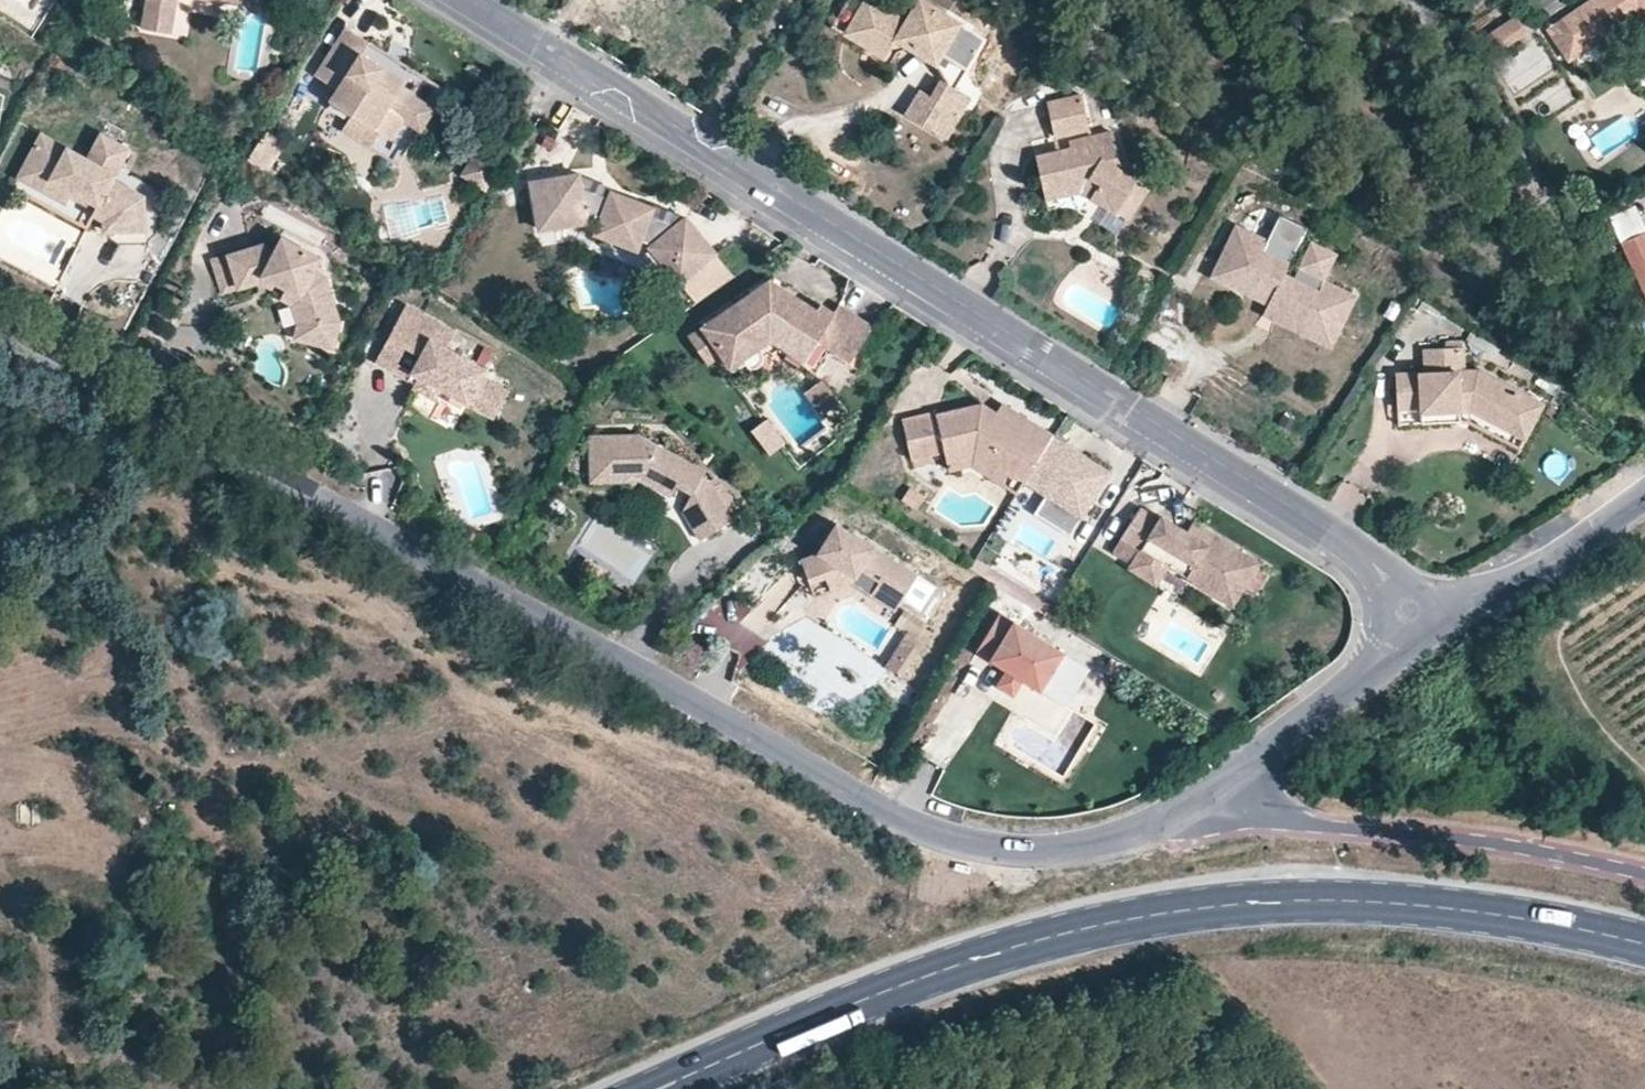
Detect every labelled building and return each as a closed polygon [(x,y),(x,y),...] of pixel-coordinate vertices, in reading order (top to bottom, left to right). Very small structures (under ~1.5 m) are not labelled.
[(142,18),(171,24),(176,0),(145,0),(142,18)] [(905,27),(919,36),(914,43),(940,59),(945,51),(964,21),(929,0),(922,0),(912,17),(884,0),(868,0),(857,18),(897,42),(901,35),(905,27)] [(1553,36),(1573,63),(1642,13),(1644,14),(1644,0),(1602,0),(1553,36)] [(142,18),(139,30),(169,35),(171,24),(142,18)] [(857,18),(851,28),(890,52),(897,42),(857,18)] [(969,65),(987,35),(964,21),(945,51),(969,65)] [(1508,49),(1529,37),(1517,21),(1497,34),(1508,49)] [(914,43),(919,36),(905,27),(901,35),(914,43)] [(337,93),(330,106),(352,119),(343,133),(373,150),(381,136),(392,143),(405,122),(422,131),(435,109),(400,89),(398,92),(376,79),(382,67),(361,55),(368,43),(344,29),(313,79),(337,93)] [(1523,96),(1555,62),(1532,40),(1500,74),(1523,96)] [(405,80),(382,67),(376,79),(398,92),(400,89),(405,80)] [(932,94),(939,98),(953,77),(945,72),(932,94)] [(927,119),(950,133),(976,91),(953,77),(939,98),(927,119)] [(1560,82),(1537,102),(1550,118),(1574,98),(1560,82)] [(922,88),(910,109),(927,119),(939,98),(932,94),(922,88)] [(1059,129),(1095,120),(1088,88),(1052,97),(1059,129)] [(1050,192),(1088,183),(1121,204),(1139,173),(1119,161),(1126,159),(1118,124),(1081,133),(1083,142),(1076,144),(1040,152),(1050,192)] [(1081,133),(1074,134),(1076,144),(1083,142),(1081,133)] [(274,171),(286,149),(265,137),(252,158),(274,171)] [(49,196),(55,184),(73,194),(71,199),(97,213),(94,218),(108,226),(109,236),(149,232),(146,199),(115,181),(131,153),(104,138),(91,162),(45,138),(22,181),(49,196)] [(463,182),(493,192),(501,167),(472,157),(463,182)] [(1121,204),(1131,210),(1149,180),(1139,173),(1121,204)] [(599,227),(597,235),(639,250),(641,243),(650,246),(664,237),(681,258),(669,268),(680,282),(716,253),(688,219),(679,225),(652,214),(653,207),(612,193),(609,198),(588,191),(583,190),(582,175),(535,181),(541,227),(586,222),(599,227)] [(591,180),(588,191),(609,198),(612,193),(614,188),(591,180)] [(55,184),(49,196),(66,205),(71,199),(73,194),(55,184)] [(1625,246),(1644,237),(1644,223),(1639,209),(1614,220),(1625,246)] [(1293,279),(1284,275),(1289,265),(1264,252),(1269,242),(1237,225),(1217,263),(1247,278),(1240,292),(1267,306),(1277,312),(1272,322),(1298,335),(1305,322),(1336,337),(1356,300),(1323,282),(1318,292),(1293,279)] [(1289,265),(1302,239),(1278,225),(1269,242),(1264,252),(1289,265)] [(266,272),(278,279),(275,285),(289,293),(291,289),(295,291),(304,316),(295,318),(293,335),(330,343),(335,319),(318,275),(308,269),(314,257),(275,235),(268,248),(254,240),(208,256),(217,283),(252,272),(259,258),(270,265),(266,272)] [(669,268),(681,258),(664,237),(650,246),(669,268)] [(1625,246),(1644,293),(1644,237),(1625,246)] [(1323,282),(1337,257),(1311,243),(1293,279),(1318,292),(1323,282)] [(270,265),(259,258),(252,272),(263,278),(266,272),(270,265)] [(1247,278),(1217,263),(1210,276),(1240,292),(1247,278)] [(769,282),(752,294),(771,305),(782,290),(769,282)] [(295,318),(304,316),(295,291),(291,289),(289,293),(275,285),(272,291),(288,300),(295,318)] [(731,371),(773,342),(791,354),(801,337),(809,336),(820,342),(852,362),(874,328),(839,307),(831,320),(782,290),(771,305),(752,294),(702,331),(720,357),(731,371)] [(484,364),(444,343),(452,328),(402,302),(385,336),(403,345),(418,353),(423,365),(420,371),(415,380),(413,384),(418,387),(434,395),(439,384),(492,413),(507,385),(481,371),(484,364)] [(1277,312),(1267,306),(1261,316),(1272,322),(1277,312)] [(1336,337),(1305,322),(1298,335),(1329,351),(1336,337)] [(702,331),(689,340),(707,366),(720,357),(702,331)] [(403,345),(385,336),(373,359),(390,368),(406,376),(415,380),(420,371),(411,366),(396,358),(403,345)] [(791,354),(807,363),(820,342),(809,336),(801,337),(791,354)] [(1466,349),(1428,351),(1429,376),(1398,377),(1400,410),(1423,410),(1423,414),(1461,413),(1461,406),(1470,405),(1471,413),(1512,434),(1529,399),(1481,373),(1468,374),(1466,349)] [(434,395),(418,387),(410,402),(430,413),(438,397),(434,395)] [(1544,406),(1529,399),(1512,434),(1526,442),(1544,406)] [(1471,413),(1470,405),(1461,406),(1461,413),(1471,413)] [(945,452),(947,459),(978,453),(1012,474),(1026,482),(1054,438),(1015,414),(1010,422),(998,415),(984,407),(940,416),(939,412),(903,420),(912,460),(945,452)] [(1010,422),(1015,414),(1003,407),(998,415),(1010,422)] [(1462,424),(1461,413),(1423,414),(1423,425),(1462,424)] [(703,469),(633,431),(587,434),(591,480),(624,479),(630,470),(638,475),(670,493),(677,482),(693,492),(684,509),(703,540),(734,520),(711,482),(700,475),(703,469)] [(1111,473),(1054,438),(1026,482),(1024,484),(1050,500),(1083,520),(1111,473)] [(947,459),(950,471),(974,466),(1005,485),(1012,474),(978,453),(947,459)] [(377,493),(395,483),(386,468),(368,478),(377,493)] [(624,479),(633,483),(638,475),(630,470),(624,479)] [(911,487),(904,500),(919,508),(926,496),(911,487)] [(1083,520),(1050,500),(1045,508),(1078,527),(1083,520)] [(1144,551),(1168,566),(1224,601),(1233,586),(1244,593),(1261,566),(1215,537),(1209,547),(1187,533),(1163,518),(1161,522),(1142,510),(1125,539),(1144,551)] [(849,574),(854,564),(879,580),(876,584),(902,600),(917,574),(834,523),(816,553),(798,561),(809,584),(824,578),(828,585),(845,580),(849,574)] [(1209,547),(1215,537),(1193,523),(1187,533),(1209,547)] [(1144,551),(1132,570),(1156,586),(1168,566),(1144,551)] [(596,563),(588,558),(582,567),(590,573),(596,563)] [(828,585),(830,592),(851,583),(854,578),(849,574),(845,580),(828,585)] [(876,584),(871,595),(895,610),(902,600),(876,584)] [(1244,593),(1233,586),(1224,601),(1234,608),(1244,593)] [(1042,690),(1064,652),(1001,611),(978,650),(1008,669),(1025,679),(1042,690)] [(888,669),(910,678),(930,625),(908,616),(888,669)] [(1042,690),(1067,705),(1090,668),(1064,652),(1042,690)] [(998,685),(1015,695),(1025,679),(1008,669),(998,685)]
